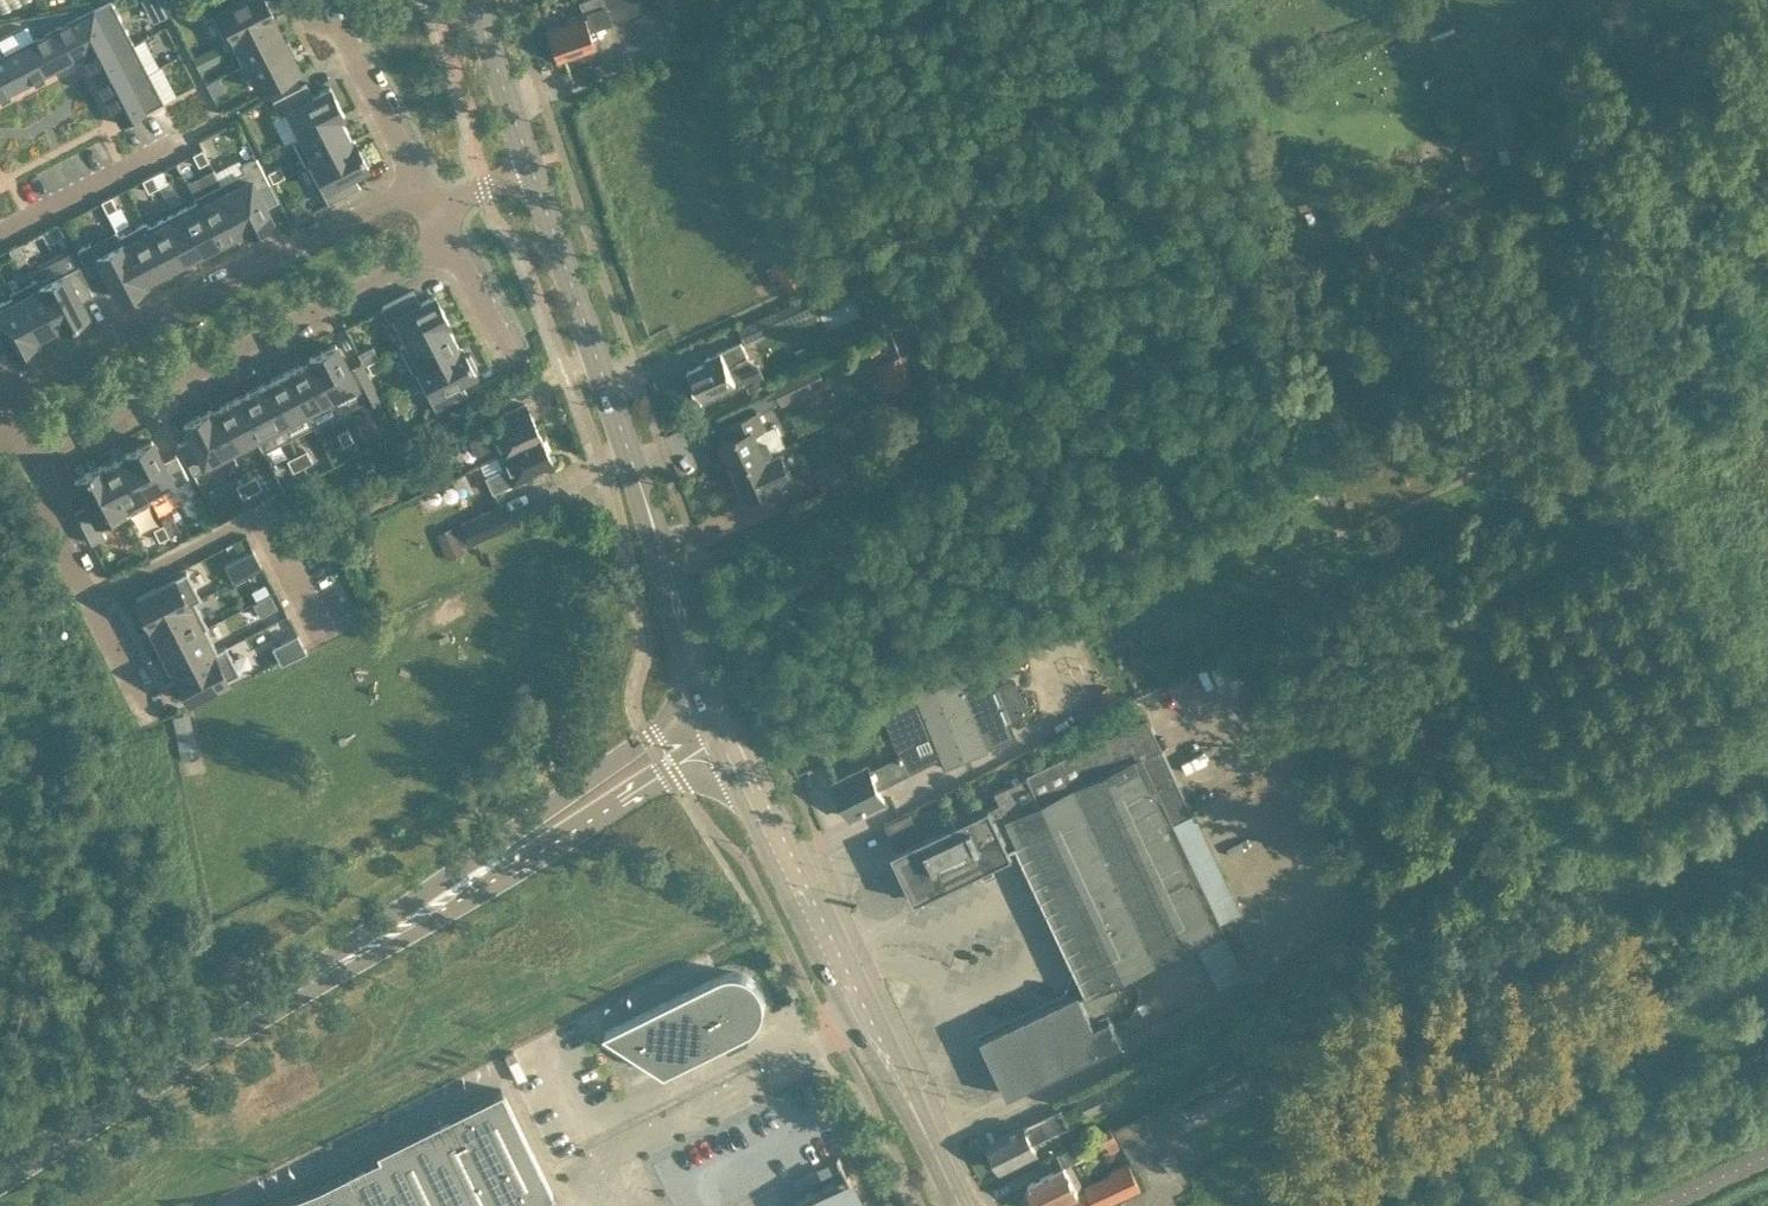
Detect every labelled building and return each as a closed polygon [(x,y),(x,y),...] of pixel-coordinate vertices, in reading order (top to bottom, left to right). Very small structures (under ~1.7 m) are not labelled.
[(20,0),(0,0),(0,9),(20,0)] [(84,52),(91,65),(134,43),(112,0),(109,0),(68,21),(60,25),(6,53),(22,84),(76,56),(84,52)] [(224,40),(273,15),(266,0),(237,0),(235,1),(235,0),(202,0),(197,3),(205,18),(212,15),(224,40)] [(659,1),(659,0),(578,0),(576,1),(580,11),(568,15),(569,21),(548,28),(557,56),(591,44),(595,42),(590,28),(659,1)] [(274,16),(273,15),(224,40),(225,41),(229,39),(242,63),(284,41),(272,17),(274,16)] [(88,23),(73,31),(77,39),(92,32),(88,23)] [(92,32),(77,39),(82,48),(97,40),(92,32)] [(285,41),(284,41),(242,63),(242,64),(246,62),(260,87),(298,67),(291,55),(295,53),(288,39),(285,41)] [(134,43),(91,65),(106,94),(149,72),(134,43)] [(22,84),(6,53),(0,56),(0,95),(22,84)] [(149,72),(106,94),(120,123),(163,100),(149,72)] [(292,138),(292,139),(343,112),(329,86),(313,95),(306,82),(272,100),(280,114),(288,110),(300,133),(292,138)] [(343,112),(292,139),(306,164),(354,139),(354,138),(352,139),(340,115),(344,113),(343,112)] [(354,139),(306,164),(306,165),(308,164),(328,202),(360,185),(353,172),(368,165),(367,163),(371,161),(363,146),(359,148),(354,139)] [(199,164),(209,159),(203,147),(193,152),(199,164)] [(245,169),(220,182),(245,231),(272,218),(265,205),(278,199),(269,182),(256,156),(242,163),(245,169)] [(268,171),(273,181),(285,175),(280,165),(268,171)] [(152,174),(158,186),(168,181),(162,169),(152,174)] [(158,186),(152,174),(142,179),(149,191),(158,186)] [(245,231),(220,182),(195,195),(219,242),(243,229),(245,232),(245,231)] [(107,212),(117,207),(111,195),(102,200),(101,200),(107,212)] [(219,242),(195,195),(194,196),(196,200),(172,213),(194,255),(219,242)] [(144,222),(168,268),(194,255),(172,213),(147,225),(145,221),(144,222)] [(168,268),(144,222),(119,235),(144,283),(145,283),(144,281),(168,268)] [(116,229),(77,249),(89,273),(102,266),(118,297),(144,283),(119,235),(116,229)] [(15,260),(24,255),(18,243),(9,248),(15,260)] [(805,248),(774,264),(786,289),(818,273),(805,248)] [(37,277),(36,278),(61,326),(88,313),(80,298),(93,292),(79,264),(72,251),(59,257),(66,270),(40,284),(37,277)] [(61,326),(36,278),(11,291),(36,340),(37,339),(36,337),(59,325),(60,327),(61,326)] [(399,344),(399,345),(448,320),(435,294),(420,302),(413,289),(382,305),(389,320),(395,316),(407,340),(399,344)] [(11,291),(10,291),(12,296),(0,302),(0,332),(11,353),(36,340),(11,291)] [(779,307),(739,326),(747,342),(787,324),(779,307)] [(449,321),(448,320),(399,345),(412,371),(461,346),(461,345),(459,346),(446,322),(449,321)] [(709,359),(690,367),(695,378),(692,380),(699,394),(702,393),(702,395),(703,396),(706,394),(708,399),(714,397),(736,387),(748,381),(737,359),(749,353),(743,339),(742,340),(729,346),(723,348),(708,355),(709,359)] [(310,356),(333,400),(334,400),(332,395),(355,384),(365,404),(380,396),(362,361),(348,368),(335,343),(310,356)] [(461,346),(412,371),(413,372),(415,371),(434,409),(466,392),(460,380),(475,372),(474,370),(477,368),(470,354),(466,355),(461,346)] [(879,362),(890,387),(914,377),(903,352),(879,362)] [(333,400),(310,356),(309,356),(310,358),(286,371),(308,413),(333,400)] [(379,357),(367,363),(372,372),(384,366),(379,357)] [(774,383),(783,404),(816,389),(807,368),(774,383)] [(280,422),(282,426),(308,413),(286,371),(260,384),(280,422)] [(282,426),(260,384),(235,397),(257,440),(282,426)] [(209,409),(232,453),(257,440),(235,397),(211,410),(210,408),(209,409)] [(525,402),(499,415),(503,424),(469,439),(476,453),(493,445),(498,455),(541,435),(530,411),(529,411),(525,402)] [(232,453),(209,409),(183,422),(190,437),(178,443),(193,473),(232,453)] [(782,447),(787,445),(778,423),(768,427),(761,409),(732,422),(738,434),(723,440),(735,469),(773,451),(782,447)] [(344,444),(353,439),(347,428),(338,433),(344,444)] [(552,458),(541,435),(498,455),(503,467),(485,475),(492,490),(530,472),(528,469),(552,458)] [(152,439),(126,452),(151,500),(152,499),(150,496),(173,485),(181,500),(196,492),(179,459),(176,453),(163,460),(152,439)] [(795,476),(782,447),(773,451),(735,469),(747,497),(795,476)] [(303,466),(312,461),(306,449),(297,454),(303,466)] [(100,464),(127,515),(128,514),(127,512),(151,500),(126,452),(125,452),(126,454),(103,466),(101,464),(100,464)] [(303,466),(297,454),(287,459),(293,470),(303,466)] [(825,489),(849,478),(840,460),(816,471),(825,489)] [(127,515),(100,464),(74,478),(87,503),(75,509),(91,542),(106,535),(102,528),(127,515)] [(340,521),(397,495),(386,473),(330,499),(340,521)] [(252,492),(261,487),(255,475),(246,480),(252,492)] [(252,492),(246,480),(236,485),(242,497),(252,492)] [(455,526),(437,534),(448,559),(466,551),(462,541),(469,538),(471,541),(509,524),(501,505),(462,523),(463,525),(456,529),(455,526)] [(159,539),(169,534),(163,523),(153,528),(159,539)] [(253,549),(224,564),(233,580),(261,565),(253,549)] [(136,597),(149,623),(201,597),(187,570),(136,597)] [(201,598),(201,597),(149,623),(163,648),(208,625),(195,601),(201,598)] [(1046,640),(1037,623),(1025,629),(1034,647),(1046,640)] [(208,626),(208,625),(163,648),(175,671),(174,672),(175,673),(226,646),(226,645),(217,649),(206,627),(208,626)] [(297,634),(272,647),(281,663),(306,650),(297,634)] [(226,646),(175,673),(188,699),(240,672),(226,646)] [(916,695),(887,709),(903,744),(931,731),(941,757),(945,767),(990,749),(989,746),(1018,735),(987,659),(937,683),(915,693),(916,695)] [(1220,922),(1242,912),(1149,717),(1021,777),(1019,772),(1002,780),(1004,785),(995,789),(1001,800),(923,837),(911,813),(887,825),(899,848),(894,851),(909,880),(914,882),(912,888),(916,895),(921,897),(929,894),(931,888),(936,890),(983,868),(986,873),(994,869),(992,864),(1015,853),(1011,845),(1021,840),(1082,970),(1078,972),(1073,988),(1075,992),(1085,987),(1099,1017),(1119,1007),(1127,986),(1123,978),(1196,943),(1224,930),(1220,922)] [(871,764),(837,780),(854,816),(888,800),(882,786),(912,771),(904,754),(873,769),(871,764)] [(1246,974),(1224,930),(1196,943),(1219,987),(1246,974)] [(720,975),(604,1032),(666,1071),(725,1042),(729,1051),(749,1041),(744,1032),(747,1031),(752,1028),(756,1024),(760,1020),(763,1015),(765,1009),(765,1003),(765,998),(763,992),(761,987),(757,982),(753,978),(748,975),(743,973),(737,972),(731,972),(726,973),(720,975)] [(1132,1035),(1119,1007),(1099,1017),(1085,987),(1075,992),(1068,995),(1068,996),(982,1037),(1009,1094),(1132,1035)] [(1259,1067),(1268,1085),(1282,1078),(1273,1059),(1259,1067)] [(1183,1105),(1188,1114),(1248,1084),(1243,1075),(1183,1105)] [(1104,1087),(1081,1098),(1089,1115),(1112,1104),(1104,1087)] [(313,1187),(308,1189),(296,1194),(290,1196),(283,1198),(267,1202),(259,1204),(251,1205),(252,1205),(526,1205),(553,1193),(501,1088),(376,1150),(379,1155),(319,1185),(313,1187)] [(996,1153),(994,1157),(998,1164),(1002,1166),(1003,1167),(1039,1150),(1034,1140),(1070,1122),(1062,1106),(990,1141),(996,1153)] [(1136,1116),(1115,1127),(1137,1169),(1158,1159),(1136,1116)] [(1122,1146),(1110,1125),(1097,1133),(1104,1144),(1107,1143),(1112,1151),(1122,1146)] [(1077,1160),(1089,1154),(1082,1141),(1070,1147),(1077,1160)] [(1090,1187),(1100,1205),(1103,1205),(1143,1186),(1130,1160),(1113,1168),(1116,1174),(1090,1187)] [(1080,1193),(1066,1164),(1029,1183),(1035,1195),(1032,1197),(1037,1205),(1054,1205),(1080,1193)] [(849,1174),(847,1175),(848,1176),(798,1200),(801,1205),(865,1205),(849,1174)] [(1122,1198),(1104,1205),(1126,1205),(1122,1198)]
